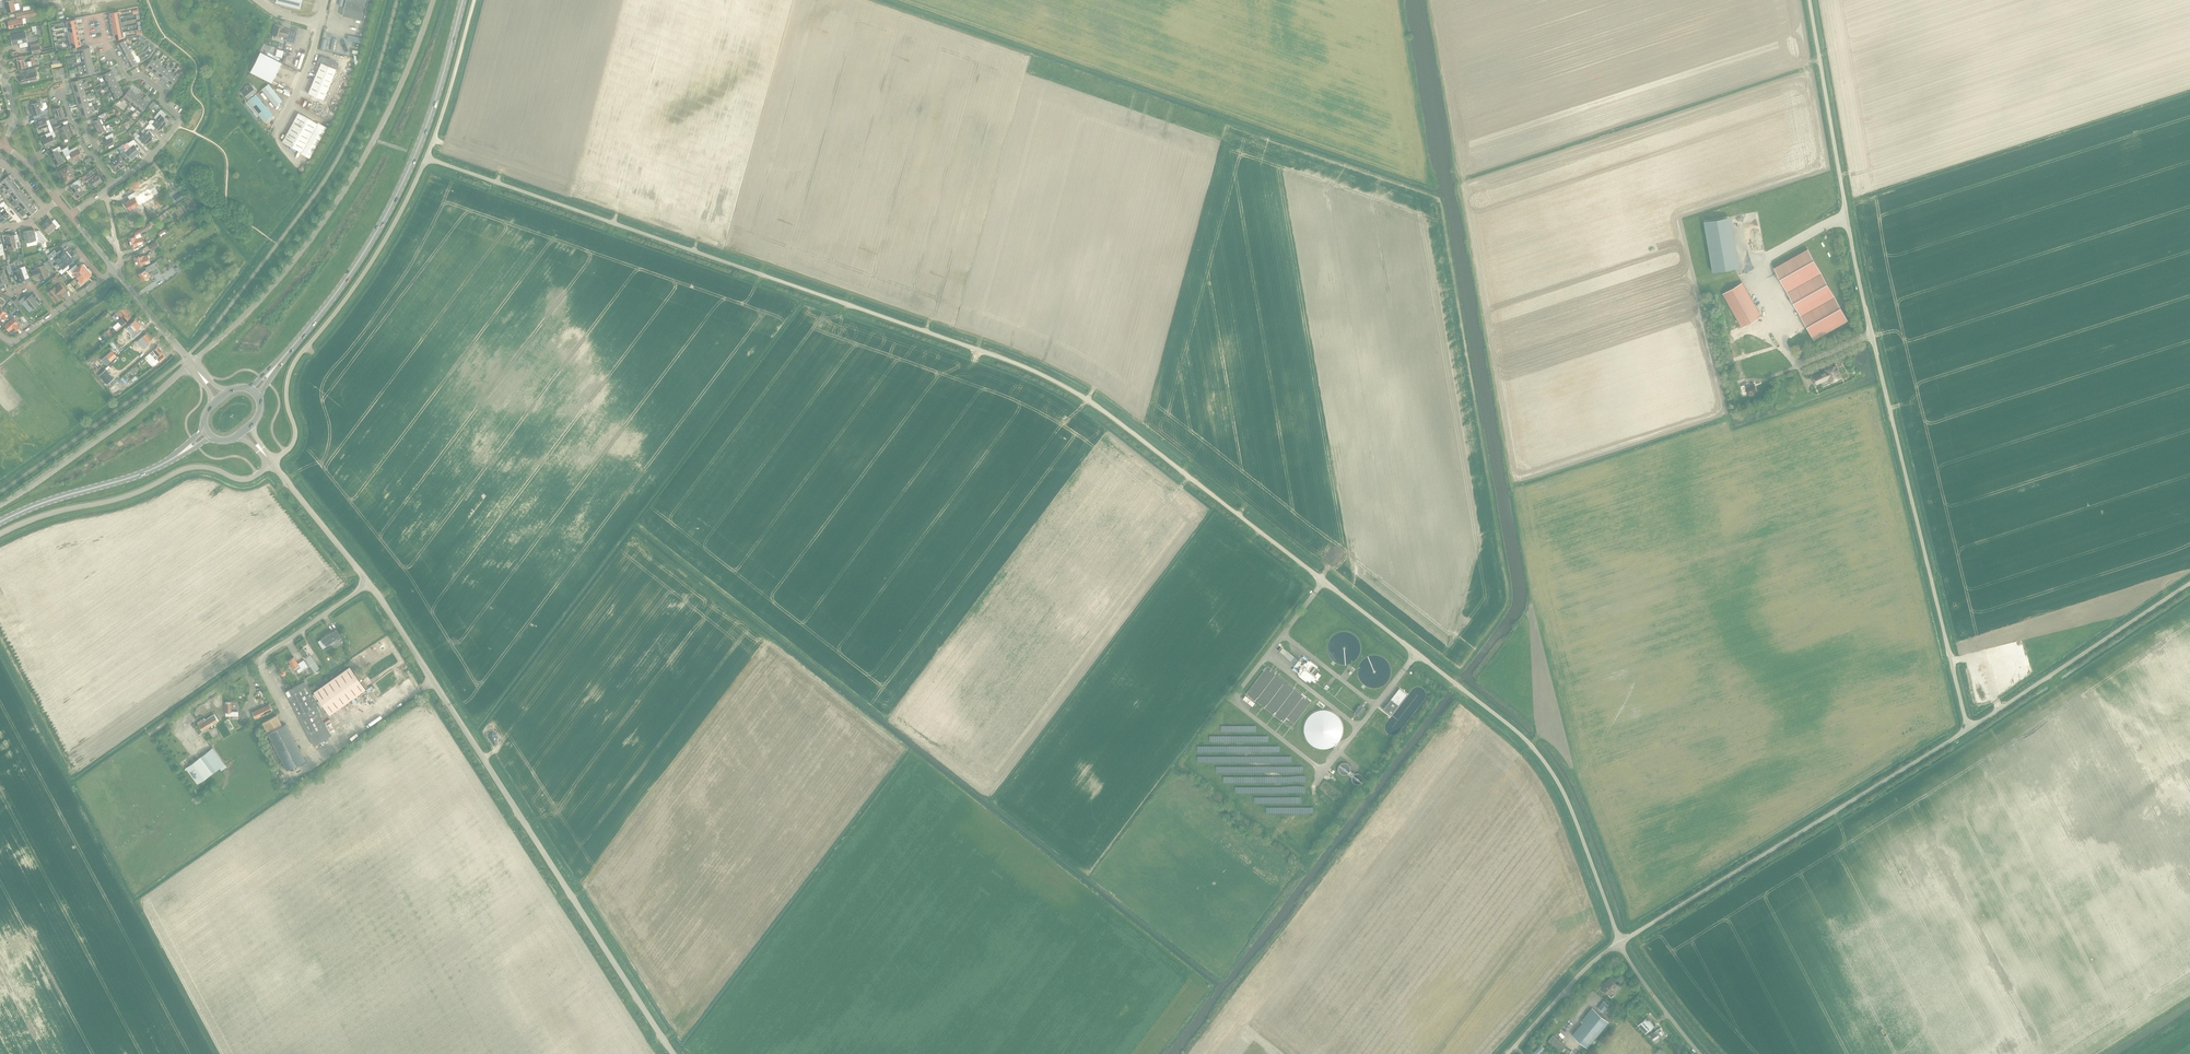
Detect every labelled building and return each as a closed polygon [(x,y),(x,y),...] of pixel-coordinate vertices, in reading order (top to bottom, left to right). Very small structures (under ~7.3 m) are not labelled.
[(15,10),(14,4),(17,3),(16,0),(7,0),(7,1),(4,2),(5,6),(7,12),(15,10)] [(299,8),(301,0),(276,0),(275,2),(299,8)] [(342,15),(363,21),(368,0),(346,0),(342,15)] [(8,20),(10,28),(19,26),(19,25),(23,24),(22,18),(25,17),(24,15),(32,14),(31,10),(16,13),(17,19),(8,20)] [(281,35),(287,37),(289,30),(283,28),(283,26),(276,24),(273,35),(280,37),(281,35)] [(296,32),(289,30),(287,37),(286,40),(294,42),(296,32)] [(26,32),(11,35),(13,46),(20,45),(21,48),(29,47),(26,32)] [(120,50),(128,45),(124,39),(116,44),(120,50)] [(123,55),(131,51),(128,45),(120,50),(123,55)] [(76,56),(91,53),(90,47),(79,49),(80,54),(78,54),(78,53),(75,54),(76,56)] [(126,61),(134,57),(131,51),(123,55),(126,61)] [(250,71),(271,82),(281,62),(260,52),(250,71)] [(81,61),(92,59),(91,53),(76,56),(76,59),(79,58),(79,57),(80,57),(81,61)] [(28,61),(24,62),(24,60),(26,60),(25,56),(17,58),(18,60),(17,60),(17,61),(15,61),(16,66),(18,65),(18,69),(29,66),(29,64),(28,61)] [(134,57),(126,61),(129,67),(137,63),(134,57)] [(150,71),(160,59),(157,57),(156,59),(156,60),(155,61),(152,58),(145,67),(150,71)] [(324,58),(322,57),(320,58),(318,63),(319,64),(320,65),(308,93),(323,99),(338,64),(324,58)] [(78,68),(93,65),(92,59),(81,61),(82,66),(81,66),(80,65),(78,66),(78,68)] [(155,75),(162,66),(158,63),(159,62),(160,63),(162,60),(160,59),(150,71),(155,75)] [(93,65),(78,68),(79,71),(81,71),(81,70),(83,69),(84,74),(94,72),(93,65)] [(160,79),(169,66),(167,65),(166,67),(166,68),(165,69),(162,66),(155,75),(160,79)] [(165,82),(172,74),(168,71),(169,70),(170,70),(171,68),(169,66),(160,79),(165,82)] [(20,74),(22,83),(37,80),(35,68),(28,69),(29,72),(20,74)] [(104,81),(114,76),(111,70),(102,75),(101,74),(98,76),(99,78),(102,77),(104,80),(104,81)] [(172,74),(165,82),(170,86),(179,74),(177,72),(175,74),(176,75),(175,76),(172,74)] [(107,87),(117,82),(114,76),(104,81),(104,80),(101,82),(102,84),(105,83),(107,86),(107,87)] [(72,88),(87,84),(86,81),(84,82),(84,83),(82,83),(81,79),(70,82),(72,88)] [(110,93),(120,88),(117,82),(107,87),(107,86),(104,88),(105,90),(108,89),(110,92),(110,93)] [(74,94),(85,91),(83,87),(85,86),(85,87),(88,86),(87,84),(72,88),(74,94)] [(242,91),(248,98),(256,91),(251,84),(242,91)] [(261,89),(275,106),(282,101),(268,84),(261,89)] [(110,93),(110,92),(107,94),(108,96),(111,94),(113,99),(123,94),(120,88),(110,93)] [(129,103),(135,94),(129,89),(122,97),(119,100),(121,101),(124,99),(129,103)] [(76,100),(90,96),(90,93),(87,94),(87,95),(86,95),(85,91),(74,94),(76,100)] [(135,108),(141,99),(135,94),(129,103),(130,104),(128,107),(130,108),(132,105),(135,108)] [(247,101),(264,122),(273,115),(256,94),(247,101)] [(78,106),(88,103),(87,99),(88,98),(89,99),(91,98),(90,96),(76,100),(78,106)] [(40,116),(47,114),(48,109),(41,111),(39,106),(42,105),(41,99),(36,100),(37,102),(30,104),(33,115),(39,113),(40,116)] [(141,99),(135,108),(133,111),(135,112),(137,109),(141,113),(148,104),(141,99)] [(79,112),(94,108),(93,105),(91,106),(91,107),(89,107),(88,103),(78,106),(79,112)] [(53,118),(54,122),(57,121),(56,119),(64,117),(61,107),(53,109),(55,118),(53,118)] [(94,108),(79,112),(81,118),(92,115),(90,111),(92,110),(92,111),(95,110),(94,108)] [(154,117),(164,125),(165,125),(167,123),(166,122),(168,120),(163,116),(165,113),(160,109),(154,117)] [(96,128),(104,123),(101,118),(106,115),(104,113),(98,116),(99,118),(93,122),(96,128)] [(318,122),(317,123),(298,113),(282,141),(301,152),(301,153),(309,158),(326,127),(318,122)] [(47,114),(40,116),(41,120),(35,122),(38,129),(48,125),(46,121),(49,119),(47,114)] [(159,130),(164,125),(154,117),(156,119),(154,121),(153,120),(152,120),(151,120),(150,120),(148,122),(149,123),(148,124),(153,129),(155,126),(159,130)] [(52,125),(54,131),(58,129),(57,127),(61,126),(60,122),(52,125)] [(104,123),(96,128),(99,133),(105,130),(107,132),(113,129),(111,126),(108,128),(107,125),(105,126),(104,123)] [(59,128),(64,139),(72,135),(67,124),(59,128)] [(150,131),(153,129),(148,124),(145,128),(146,130),(143,133),(150,140),(155,136),(150,131)] [(42,139),(46,147),(53,143),(52,142),(54,141),(53,137),(56,136),(53,130),(45,134),(47,137),(42,139)] [(103,142),(106,149),(115,144),(112,137),(114,136),(112,133),(105,136),(107,140),(103,142)] [(145,145),(150,140),(143,133),(140,136),(138,134),(134,138),(138,143),(141,140),(145,145)] [(126,152),(131,158),(139,151),(137,148),(139,146),(133,139),(131,141),(129,144),(132,147),(126,152)] [(50,155),(55,165),(63,161),(58,151),(62,150),(60,146),(52,150),(54,153),(50,155)] [(79,149),(76,150),(75,147),(64,153),(65,156),(71,153),(74,160),(82,156),(79,149)] [(109,164),(115,171),(125,163),(119,156),(109,164)] [(60,170),(66,181),(74,177),(68,166),(60,170)] [(98,174),(96,176),(93,170),(83,177),(87,182),(91,179),(95,185),(102,181),(98,174)] [(4,187),(13,180),(9,175),(0,182),(4,187)] [(146,176),(130,185),(129,183),(128,184),(131,189),(148,179),(146,176)] [(8,191),(17,185),(13,180),(4,187),(8,191)] [(71,189),(77,198),(83,193),(79,186),(81,184),(78,180),(72,183),(74,186),(71,189)] [(12,196),(21,189),(17,185),(8,191),(12,196)] [(156,200),(153,196),(158,192),(154,185),(138,195),(136,191),(129,195),(131,198),(125,202),(129,209),(141,202),(144,207),(145,206),(151,217),(162,211),(159,206),(163,203),(160,198),(156,200)] [(13,204),(25,194),(21,189),(12,196),(14,199),(11,202),(13,204)] [(170,195),(172,198),(180,193),(178,190),(170,195)] [(20,206),(29,199),(25,194),(13,204),(14,206),(18,204),(20,206)] [(20,214),(33,204),(29,199),(20,206),(22,209),(18,212),(20,214)] [(6,218),(10,214),(6,209),(8,206),(4,201),(0,204),(0,206),(2,208),(0,209),(0,211),(6,218)] [(33,204),(20,214),(22,217),(26,213),(28,215),(25,218),(26,219),(31,216),(30,215),(37,209),(33,204)] [(55,219),(52,221),(49,217),(46,220),(47,221),(41,226),(47,233),(55,227),(56,229),(60,225),(55,219)] [(1713,271),(1734,267),(1725,217),(1705,221),(1713,271)] [(129,238),(131,247),(143,243),(140,233),(144,230),(142,227),(134,233),(135,236),(129,238)] [(39,230),(32,231),(32,230),(24,231),(26,242),(36,240),(37,242),(47,240),(39,230)] [(18,237),(15,238),(14,234),(6,236),(8,246),(16,244),(16,248),(20,247),(18,237)] [(149,246),(152,250),(158,245),(156,241),(149,246)] [(58,262),(69,253),(67,251),(66,251),(64,249),(61,251),(60,250),(57,253),(54,250),(48,255),(51,259),(54,257),(58,262)] [(1774,267),(1814,339),(1847,320),(1807,249),(1774,267)] [(69,253),(58,262),(62,268),(59,271),(61,273),(69,267),(66,265),(73,260),(70,257),(71,256),(69,254),(69,253)] [(136,266),(149,262),(147,255),(144,256),(144,255),(134,258),(136,266)] [(39,276),(40,279),(49,276),(47,270),(50,267),(46,262),(43,263),(44,264),(35,268),(36,269),(31,271),(34,278),(39,276)] [(77,276),(87,268),(84,264),(83,264),(82,263),(75,269),(73,266),(68,271),(70,273),(73,271),(77,276)] [(156,267),(155,268),(152,263),(150,264),(150,265),(146,268),(147,271),(152,268),(152,269),(151,270),(153,275),(159,272),(156,267)] [(16,281),(17,282),(25,279),(22,272),(26,271),(25,266),(16,269),(17,270),(13,271),(15,277),(14,277),(15,281),(16,281)] [(87,268),(77,276),(80,280),(77,282),(81,286),(81,285),(82,286),(86,283),(85,282),(86,282),(84,280),(91,274),(90,273),(91,273),(87,268)] [(151,273),(149,274),(147,270),(145,271),(138,274),(142,281),(145,279),(146,280),(149,278),(148,277),(152,275),(151,273)] [(1722,293),(1742,327),(1761,316),(1742,282),(1722,293)] [(66,285),(72,292),(75,289),(69,283),(66,285)] [(60,294),(65,290),(61,284),(56,288),(55,287),(48,292),(56,302),(63,296),(60,294)] [(39,304),(34,298),(35,298),(32,294),(27,298),(25,296),(19,301),(21,303),(25,300),(32,310),(39,304)] [(130,318),(127,314),(129,313),(123,306),(115,313),(116,315),(118,314),(121,318),(118,321),(121,325),(130,318)] [(10,319),(7,316),(7,315),(5,314),(6,313),(2,310),(0,313),(0,322),(1,323),(2,323),(4,325),(10,319)] [(4,325),(9,330),(10,330),(12,332),(14,330),(15,331),(20,327),(17,323),(18,323),(13,317),(10,319),(4,325)] [(140,326),(134,320),(129,324),(130,325),(126,328),(131,334),(130,335),(133,337),(141,330),(138,328),(140,326)] [(139,338),(145,345),(152,339),(146,333),(139,338)] [(132,344),(136,348),(139,346),(138,345),(140,343),(138,340),(132,344)] [(164,351),(158,345),(146,355),(152,361),(164,351)] [(117,354),(113,349),(103,358),(107,363),(117,354)] [(1831,381),(1841,377),(1836,365),(1825,370),(1826,372),(1821,374),(1820,373),(1813,376),(1816,384),(1830,378),(1831,381)] [(1754,383),(1749,385),(1749,383),(1740,386),(1743,394),(1747,392),(1748,394),(1756,391),(1754,383)] [(109,388),(116,396),(121,391),(114,384),(109,388)] [(330,645),(341,638),(335,630),(330,633),(321,638),(321,639),(318,641),(320,645),(322,648),(327,646),(326,645),(329,643),(330,645)] [(1304,663),(1301,666),(1300,665),(1301,664),(1278,645),(1275,649),(1298,668),(1299,666),(1300,667),(1298,670),(1300,673),(1298,675),(1305,682),(1307,680),(1310,682),(1312,679),(1315,681),(1320,676),(1316,673),(1318,670),(1316,668),(1317,667),(1309,661),(1307,664),(1304,663)] [(303,660),(297,663),(293,657),(288,661),(295,671),(297,669),(298,672),(307,666),(303,660)] [(313,691),(329,714),(365,689),(349,666),(313,691)] [(328,728),(326,729),(315,708),(317,707),(304,683),(285,693),(313,746),(330,737),(329,735),(331,734),(328,728)] [(1398,705),(1406,694),(1399,689),(1399,690),(1392,700),(1391,699),(1383,709),(1390,715),(1398,705)] [(1255,703),(1245,695),(1243,699),(1252,706),(1255,703)] [(238,711),(231,711),(231,702),(225,702),(226,716),(238,716),(238,711)] [(1353,714),(1358,717),(1365,709),(1360,705),(1353,714)] [(269,706),(257,711),(260,717),(272,712),(269,706)] [(203,730),(219,720),(214,714),(205,719),(204,718),(198,722),(203,730)] [(285,724),(282,726),(276,715),(261,723),(287,770),(305,761),(285,724)] [(188,766),(200,782),(224,764),(212,747),(188,766)] [(1602,988),(1609,994),(1617,984),(1610,978),(1607,982),(1602,988)] [(1598,1007),(1603,1012),(1609,1005),(1603,1001),(1598,1007)] [(1573,1034),(1588,1047),(1609,1021),(1592,1007),(1581,1020),(1583,1022),(1573,1034)] [(1638,1024),(1645,1032),(1654,1024),(1647,1016),(1638,1024)] [(1650,1033),(1656,1041),(1665,1035),(1659,1026),(1650,1033)] [(1548,1040),(1561,1051),(1566,1045),(1553,1034),(1548,1040)]
